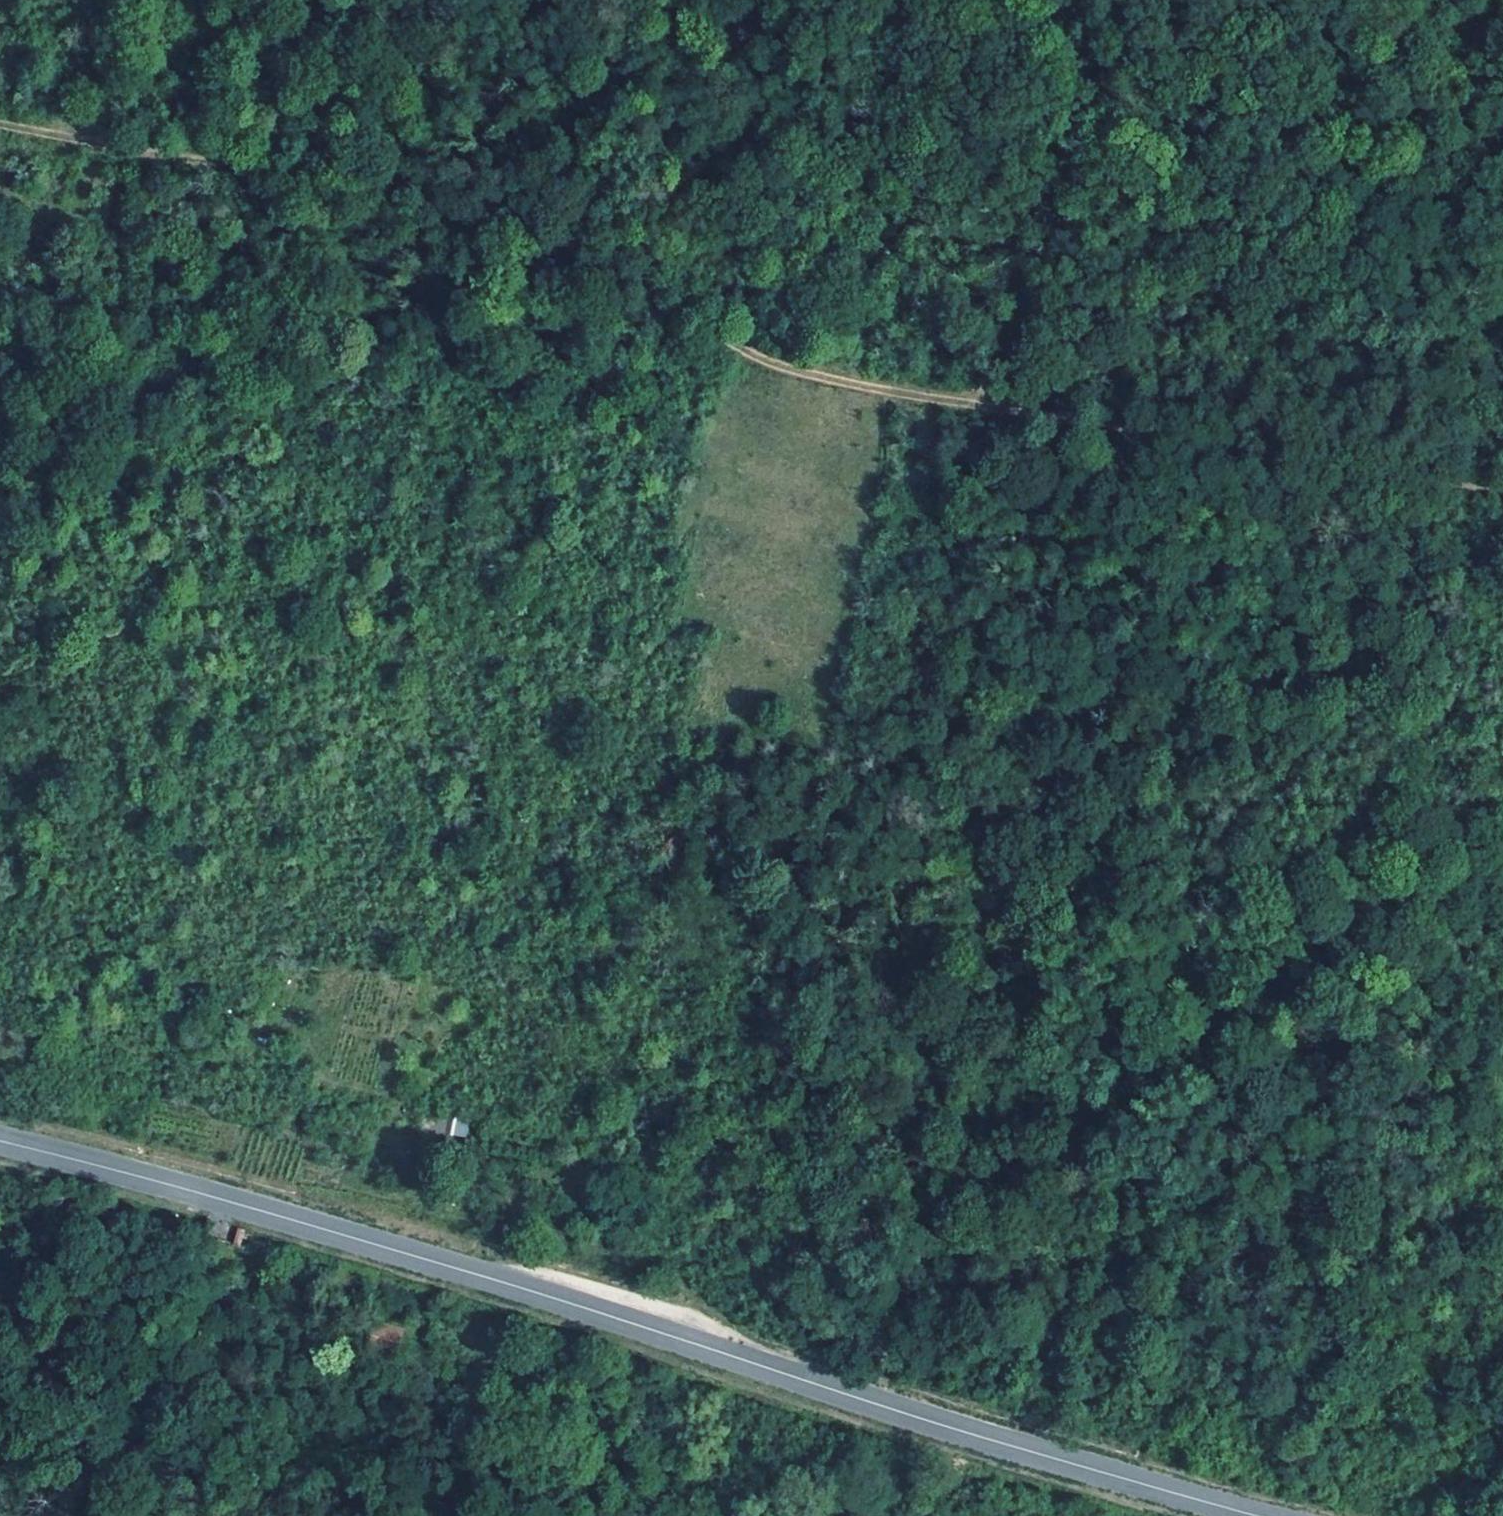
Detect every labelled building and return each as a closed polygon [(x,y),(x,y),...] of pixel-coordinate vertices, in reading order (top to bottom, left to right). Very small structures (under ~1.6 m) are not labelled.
[(466,1110),(463,1124),(492,1130),(495,1115),(466,1110)]
